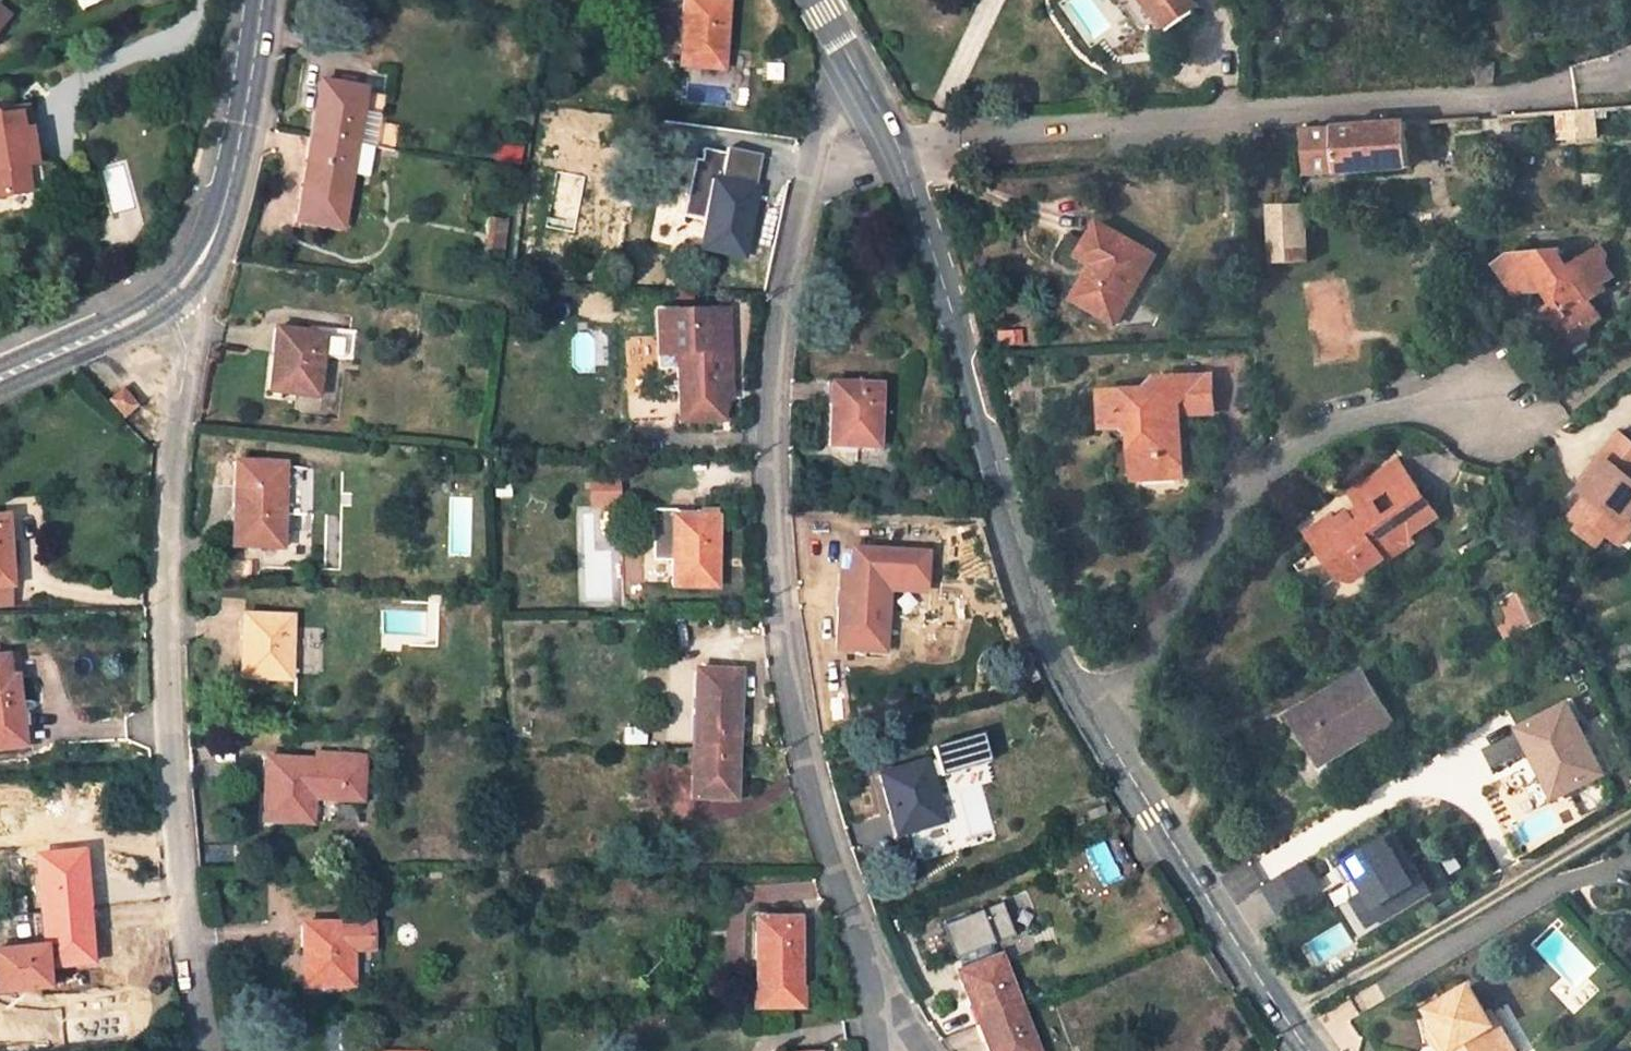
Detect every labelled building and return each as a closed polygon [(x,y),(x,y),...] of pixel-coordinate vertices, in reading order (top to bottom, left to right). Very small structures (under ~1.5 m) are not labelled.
[(678,66),(721,70),(726,1),(712,0),(685,0),(678,66)] [(1139,25),(1150,16),(1171,0),(1120,0),(1139,25)] [(1198,9),(1191,0),(1171,0),(1150,16),(1164,34),(1198,9)] [(1477,62),(1477,72),(1476,87),(1493,83),(1493,62),(1477,62)] [(356,146),(365,90),(321,83),(311,139),(356,146)] [(1577,137),(1599,136),(1597,110),(1575,111),(1577,137)] [(26,114),(0,118),(0,198),(31,192),(26,164),(34,163),(26,114)] [(1409,122),(1411,163),(1430,162),(1427,121),(1409,122)] [(1310,175),(1412,168),(1411,163),(1409,122),(1307,129),(1310,175)] [(342,227),(356,146),(311,139),(297,220),(342,227)] [(701,248),(743,256),(755,191),(714,182),(701,248)] [(1306,261),(1303,206),(1300,206),(1272,208),(1274,262),(1306,261)] [(1115,323),(1153,257),(1096,224),(1078,256),(1093,264),(1074,299),(1115,323)] [(1543,310),(1561,335),(1583,342),(1588,338),(1589,325),(1602,316),(1592,302),(1608,290),(1605,285),(1615,278),(1606,265),(1607,256),(1599,245),(1568,267),(1555,249),(1538,251),(1531,258),(1523,252),(1512,265),(1515,295),(1544,292),(1552,303),(1543,310)] [(1494,266),(1515,295),(1512,265),(1523,252),(1510,253),(1494,266)] [(678,347),(681,423),(722,421),(719,345),(729,344),(727,314),(660,317),(662,348),(678,347)] [(317,397),(324,336),(277,330),(271,391),(317,397)] [(1583,342),(1561,335),(1572,350),(1583,342)] [(1199,396),(1187,396),(1170,412),(1172,433),(1180,441),(1178,415),(1213,412),(1211,375),(1198,376),(1199,396)] [(1109,426),(1130,452),(1132,478),(1182,475),(1180,441),(1172,433),(1170,412),(1187,396),(1199,396),(1198,376),(1156,378),(1147,389),(1102,392),(1104,427),(1109,426)] [(830,445),(878,447),(880,386),(832,384),(830,445)] [(135,407),(122,391),(109,401),(123,418),(135,407)] [(1590,483),(1585,491),(1589,494),(1577,510),(1607,533),(1621,544),(1630,532),(1630,527),(1626,524),(1630,518),(1630,446),(1617,435),(1601,455),(1608,461),(1590,483)] [(1601,455),(1583,478),(1590,483),(1608,461),(1601,455)] [(1371,568),(1379,562),(1381,565),(1413,542),(1409,536),(1424,525),(1410,505),(1403,510),(1388,521),(1377,505),(1392,494),(1400,506),(1419,492),(1397,461),(1352,493),(1357,501),(1326,523),(1320,522),(1306,532),(1320,552),(1326,548),(1337,564),(1344,560),(1352,572),(1360,567),(1371,568)] [(233,485),(232,547),(282,549),(283,516),(312,517),(312,469),(285,466),(264,466),(263,486),(233,485)] [(589,506),(620,506),(621,480),(589,480),(589,506)] [(1436,516),(1419,492),(1400,506),(1403,510),(1410,505),(1424,525),(1436,516)] [(1607,533),(1577,510),(1568,522),(1597,545),(1607,533)] [(715,588),(717,513),(676,511),(674,587),(715,588)] [(11,586),(6,519),(0,520),(0,586),(11,586)] [(1320,552),(1339,579),(1352,581),(1371,568),(1360,567),(1352,572),(1344,560),(1337,564),(1326,548),(1320,552)] [(838,590),(835,649),(884,652),(888,592),(838,590)] [(1518,632),(1544,620),(1530,591),(1505,602),(1511,618),(1518,632)] [(243,617),(242,676),(289,678),(290,619),(243,617)] [(1511,618),(1497,625),(1503,638),(1518,632),(1511,618)] [(14,677),(8,678),(6,659),(0,660),(0,750),(23,747),(14,677)] [(696,672),(693,745),(736,747),(738,673),(696,672)] [(1318,759),(1352,739),(1355,745),(1391,723),(1360,673),(1291,716),(1318,759)] [(1540,745),(1564,793),(1603,774),(1568,704),(1520,729),(1530,749),(1540,745)] [(983,737),(936,750),(943,777),(990,764),(983,737)] [(733,799),(736,747),(693,745),(691,798),(733,799)] [(1530,749),(1554,798),(1564,793),(1540,745),(1530,749)] [(267,760),(263,820),(310,823),(312,798),(361,801),(363,756),(314,753),(313,763),(267,760)] [(943,820),(926,762),(878,776),(896,834),(903,832),(910,854),(958,840),(952,817),(943,820)] [(82,854),(37,859),(43,912),(86,908),(82,854)] [(1263,886),(1278,915),(1324,891),(1309,863),(1263,886)] [(1399,917),(1432,897),(1419,877),(1386,897),(1399,917)] [(43,912),(48,967),(91,963),(86,908),(43,912)] [(957,960),(995,945),(982,913),(944,928),(957,960)] [(800,987),(799,919),(756,921),(757,987),(754,988),(754,1008),(803,1008),(803,987),(800,987)] [(303,927),(304,987),(351,985),(350,953),(371,953),(370,926),(303,927)] [(978,1024),(1019,1008),(998,957),(958,973),(978,1024)] [(1469,987),(1430,1009),(1438,1023),(1453,1049),(1450,1050),(1498,1050),(1486,1029),(1492,1026),(1469,987)] [(1019,1008),(978,1024),(988,1050),(1037,1050),(1019,1008)] [(1499,1021),(1492,1026),(1486,1029),(1498,1050),(1516,1050),(1499,1021)] [(1442,1050),(1450,1050),(1453,1049),(1438,1023),(1429,1028),(1442,1050)]
